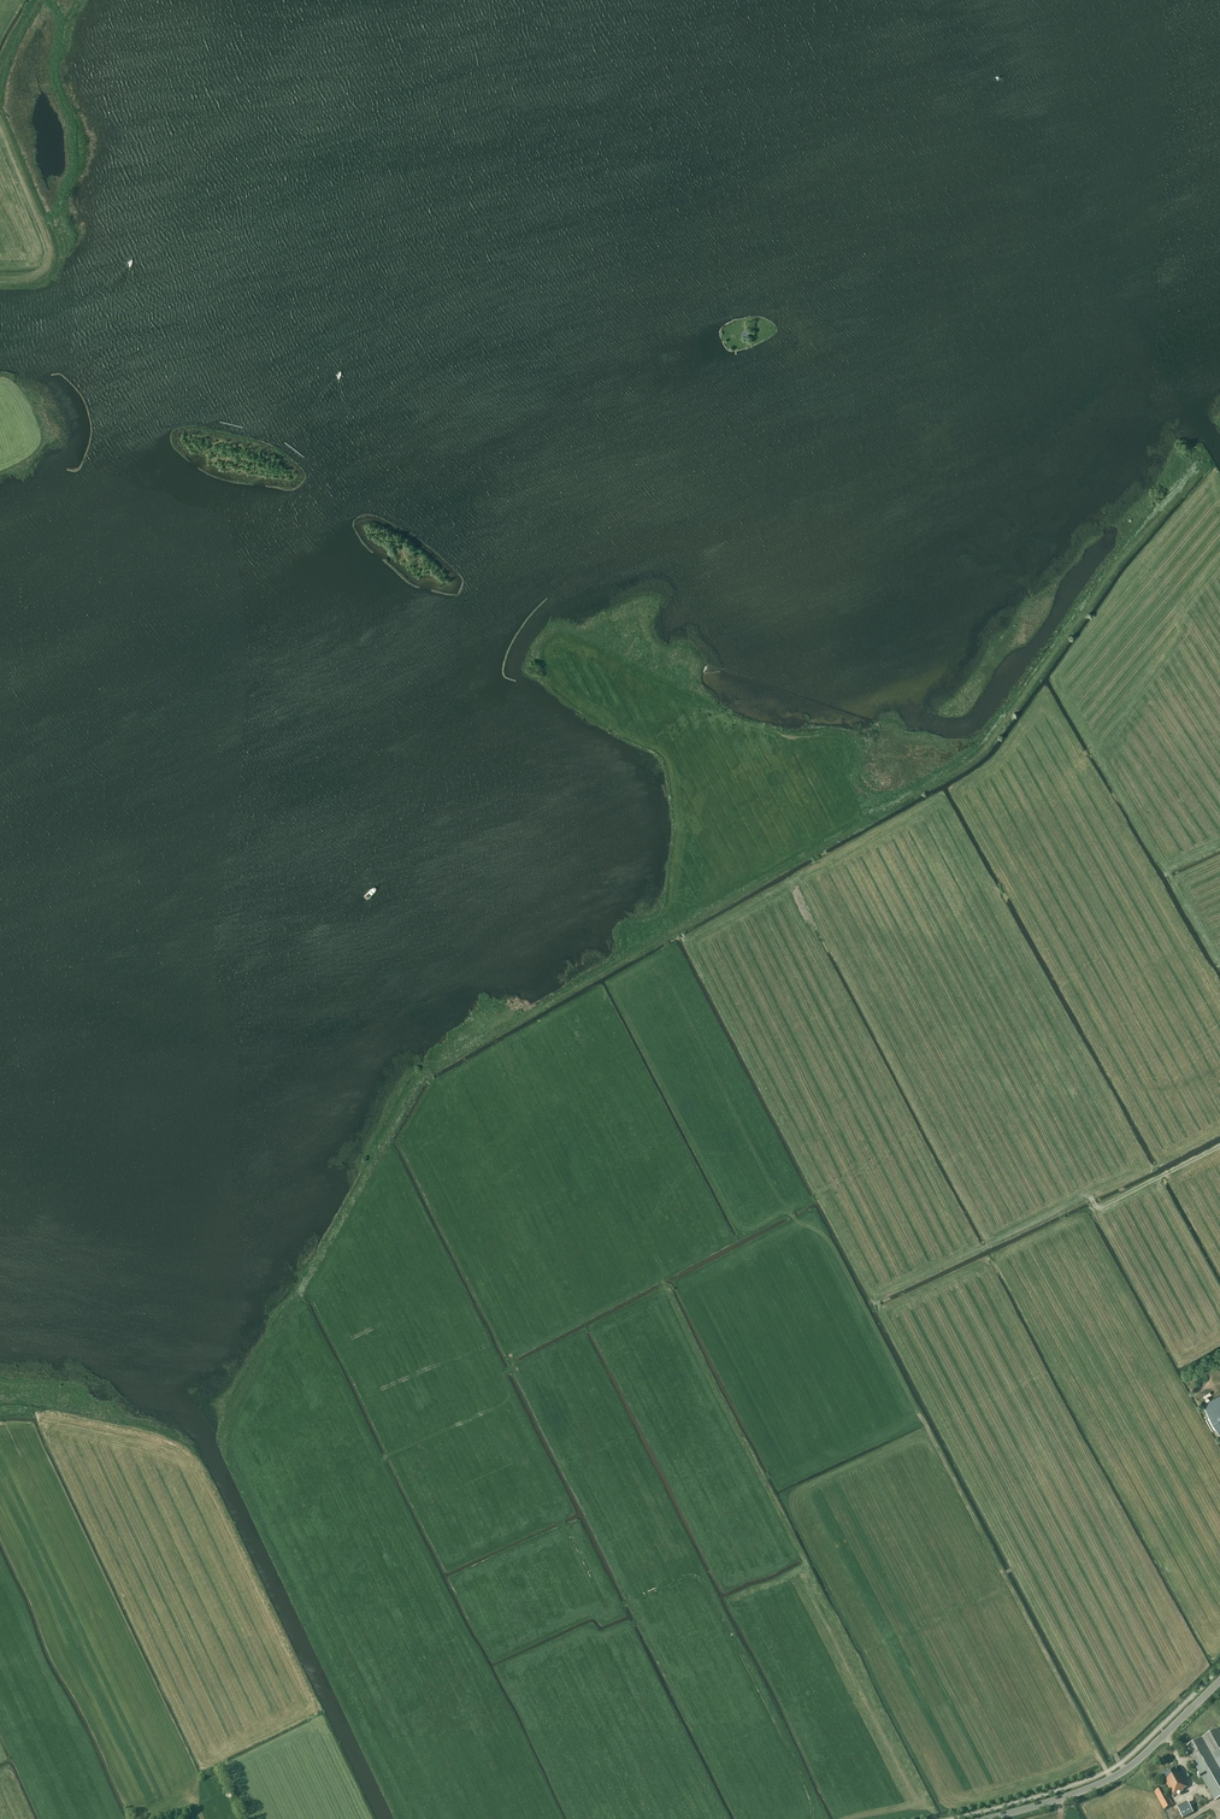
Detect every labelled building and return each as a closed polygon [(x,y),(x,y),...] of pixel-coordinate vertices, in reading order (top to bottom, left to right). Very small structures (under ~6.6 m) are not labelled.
[(749,332),(744,329),(741,335),(746,338),(749,332)] [(1203,1404),(1219,1435),(1219,1395),(1203,1404)] [(1185,1747),(1215,1801),(1219,1798),(1219,1731),(1218,1728),(1185,1747)] [(1183,1790),(1188,1788),(1180,1773),(1179,1774),(1175,1767),(1161,1775),(1164,1780),(1163,1781),(1172,1797),(1184,1791),(1183,1790)] [(1164,1810),(1173,1806),(1170,1800),(1169,1801),(1163,1788),(1154,1792),(1164,1810)] [(1183,1818),(1193,1813),(1188,1803),(1177,1808),(1183,1818)]
